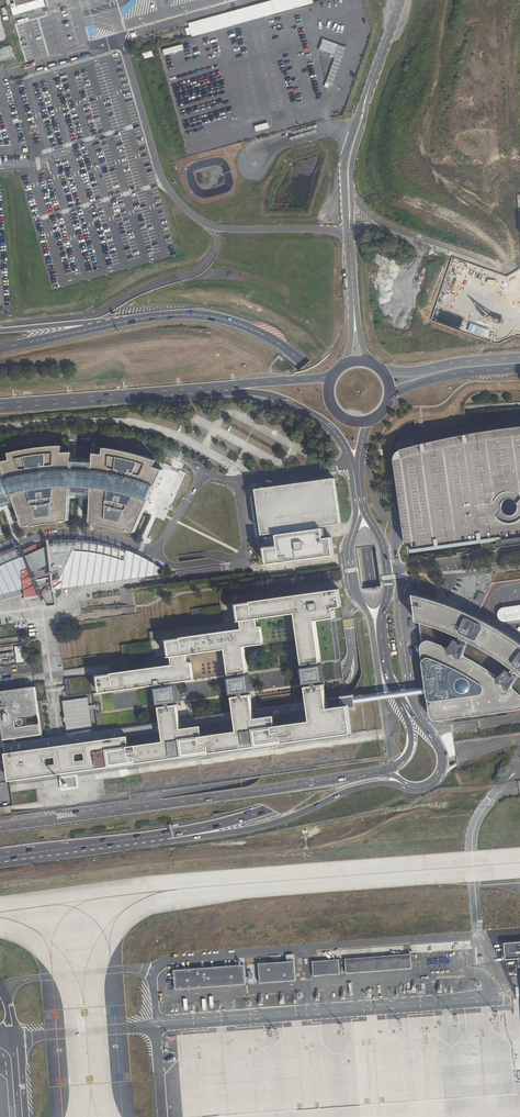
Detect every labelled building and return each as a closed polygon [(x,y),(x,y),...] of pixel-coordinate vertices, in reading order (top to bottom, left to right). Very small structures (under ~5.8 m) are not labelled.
[(275,14),(310,4),(309,0),(275,0),(272,1),(275,14)] [(229,13),(232,26),(275,14),(272,1),(229,13)] [(192,37),(232,26),(229,13),(188,24),(192,37)] [(340,45),(322,39),(321,43),(319,50),(336,57),(340,45)] [(183,50),(181,44),(162,49),(164,54),(183,50)] [(346,47),(340,45),(336,57),(326,83),(330,84),(333,85),(346,47)] [(269,127),(268,122),(255,125),(256,130),(269,127)] [(405,520),(406,527),(407,533),(408,539),(410,552),(519,537),(519,507),(519,510),(517,513),(515,514),(512,515),(509,515),(506,514),(504,512),(502,510),(502,507),(502,504),(503,501),(505,499),(508,497),(511,497),(514,497),(517,499),(519,501),(519,504),(519,506),(519,431),(496,434),(445,441),(412,447),(401,450),(398,454),(395,458),(404,512),(405,520)] [(2,509),(17,504),(24,528),(32,526),(33,527),(47,525),(63,523),(63,521),(71,521),(71,495),(83,496),(93,497),(92,522),(99,523),(99,525),(107,526),(129,532),(129,531),(136,533),(151,500),(156,490),(158,485),(165,469),(157,467),(158,460),(139,455),(121,450),(106,448),(105,455),(96,454),(95,462),(75,461),(74,453),(65,453),(65,446),(52,446),(38,448),(25,450),(11,454),(12,461),(4,463),(6,470),(0,472),(0,509),(2,509)] [(256,490),(261,535),(276,533),(278,545),(263,547),(265,564),(333,555),(331,538),(324,538),(322,527),(340,524),(335,478),(256,490)] [(45,594),(51,609),(59,608),(60,591),(161,579),(176,576),(155,563),(135,554),(118,549),(102,544),(87,542),(72,541),(60,541),(51,542),(51,548),(24,553),(23,549),(15,552),(6,555),(0,558),(0,605),(45,594)] [(333,608),(340,607),(338,589),(236,604),(239,621),(258,618),(260,626),(167,639),(170,657),(224,649),(228,675),(247,672),(243,646),(298,638),(302,665),(321,662),(320,660),(348,656),(348,658),(360,657),(354,617),(342,619),(343,621),(315,624),(315,621),(335,618),(333,608)] [(409,593),(417,650),(419,666),(422,692),(423,698),(425,715),(427,718),(430,720),(433,721),(437,722),(519,711),(519,642),(506,633),(490,624),(471,615),(451,608),(435,602),(419,596),(409,593)] [(503,607),(499,610),(497,613),(498,616),(500,619),(505,620),(519,619),(519,605),(503,607)] [(24,647),(15,648),(17,665),(26,664),(24,647)] [(100,694),(194,680),(192,662),(170,665),(98,676),(100,694)] [(306,683),(322,680),(320,667),(304,669),(306,683)] [(91,676),(65,679),(66,686),(68,697),(93,694),(91,676)] [(232,692),(248,690),(246,678),(230,680),(232,692)] [(160,723),(162,732),(163,742),(95,752),(97,768),(110,767),(110,768),(352,734),(348,709),(348,706),(327,709),(326,698),(324,685),(305,688),(307,700),(308,711),(308,712),(310,720),(276,725),(275,716),(254,719),(253,708),(251,695),(232,698),(234,710),(235,722),(237,732),(202,736),(201,726),(181,729),(179,718),(177,706),(158,708),(160,721),(160,723)] [(41,735),(34,687),(0,692),(0,715),(4,741),(13,739),(17,739),(41,735)] [(175,700),(173,687),(157,690),(159,702),(175,700)] [(348,706),(348,709),(367,706),(365,692),(352,694),(326,698),(327,709),(348,706)] [(88,696),(63,699),(65,715),(64,716),(65,720),(66,720),(67,728),(92,725),(90,710),(95,709),(94,704),(89,705),(88,696)] [(308,711),(307,700),(253,708),(254,719),(275,716),(306,712),(307,712),(308,711)] [(234,710),(179,718),(181,729),(201,726),(235,722),(234,710)] [(235,722),(201,726),(202,736),(237,732),(235,722)] [(17,739),(13,739),(14,743),(4,744),(6,755),(7,761),(7,764),(10,784),(98,772),(97,768),(95,752),(163,742),(162,733),(160,723),(17,743),(17,739)] [(519,958),(519,942),(504,944),(505,960),(519,958)] [(467,943),(413,947),(413,955),(468,950),(467,943)] [(411,954),(345,959),(346,974),(412,969),(411,954)] [(339,960),(312,962),(313,976),(340,974),(339,960)] [(260,984),(296,981),(294,962),(258,964),(260,984)] [(175,990),(246,985),(244,965),(174,971),(175,990)] [(403,990),(444,988),(444,980),(402,983),(403,990)] [(366,982),(337,985),(339,1001),(351,1000),(351,996),(367,995),(366,982)] [(241,1009),(293,1005),(291,984),(239,988),(241,1009)]
